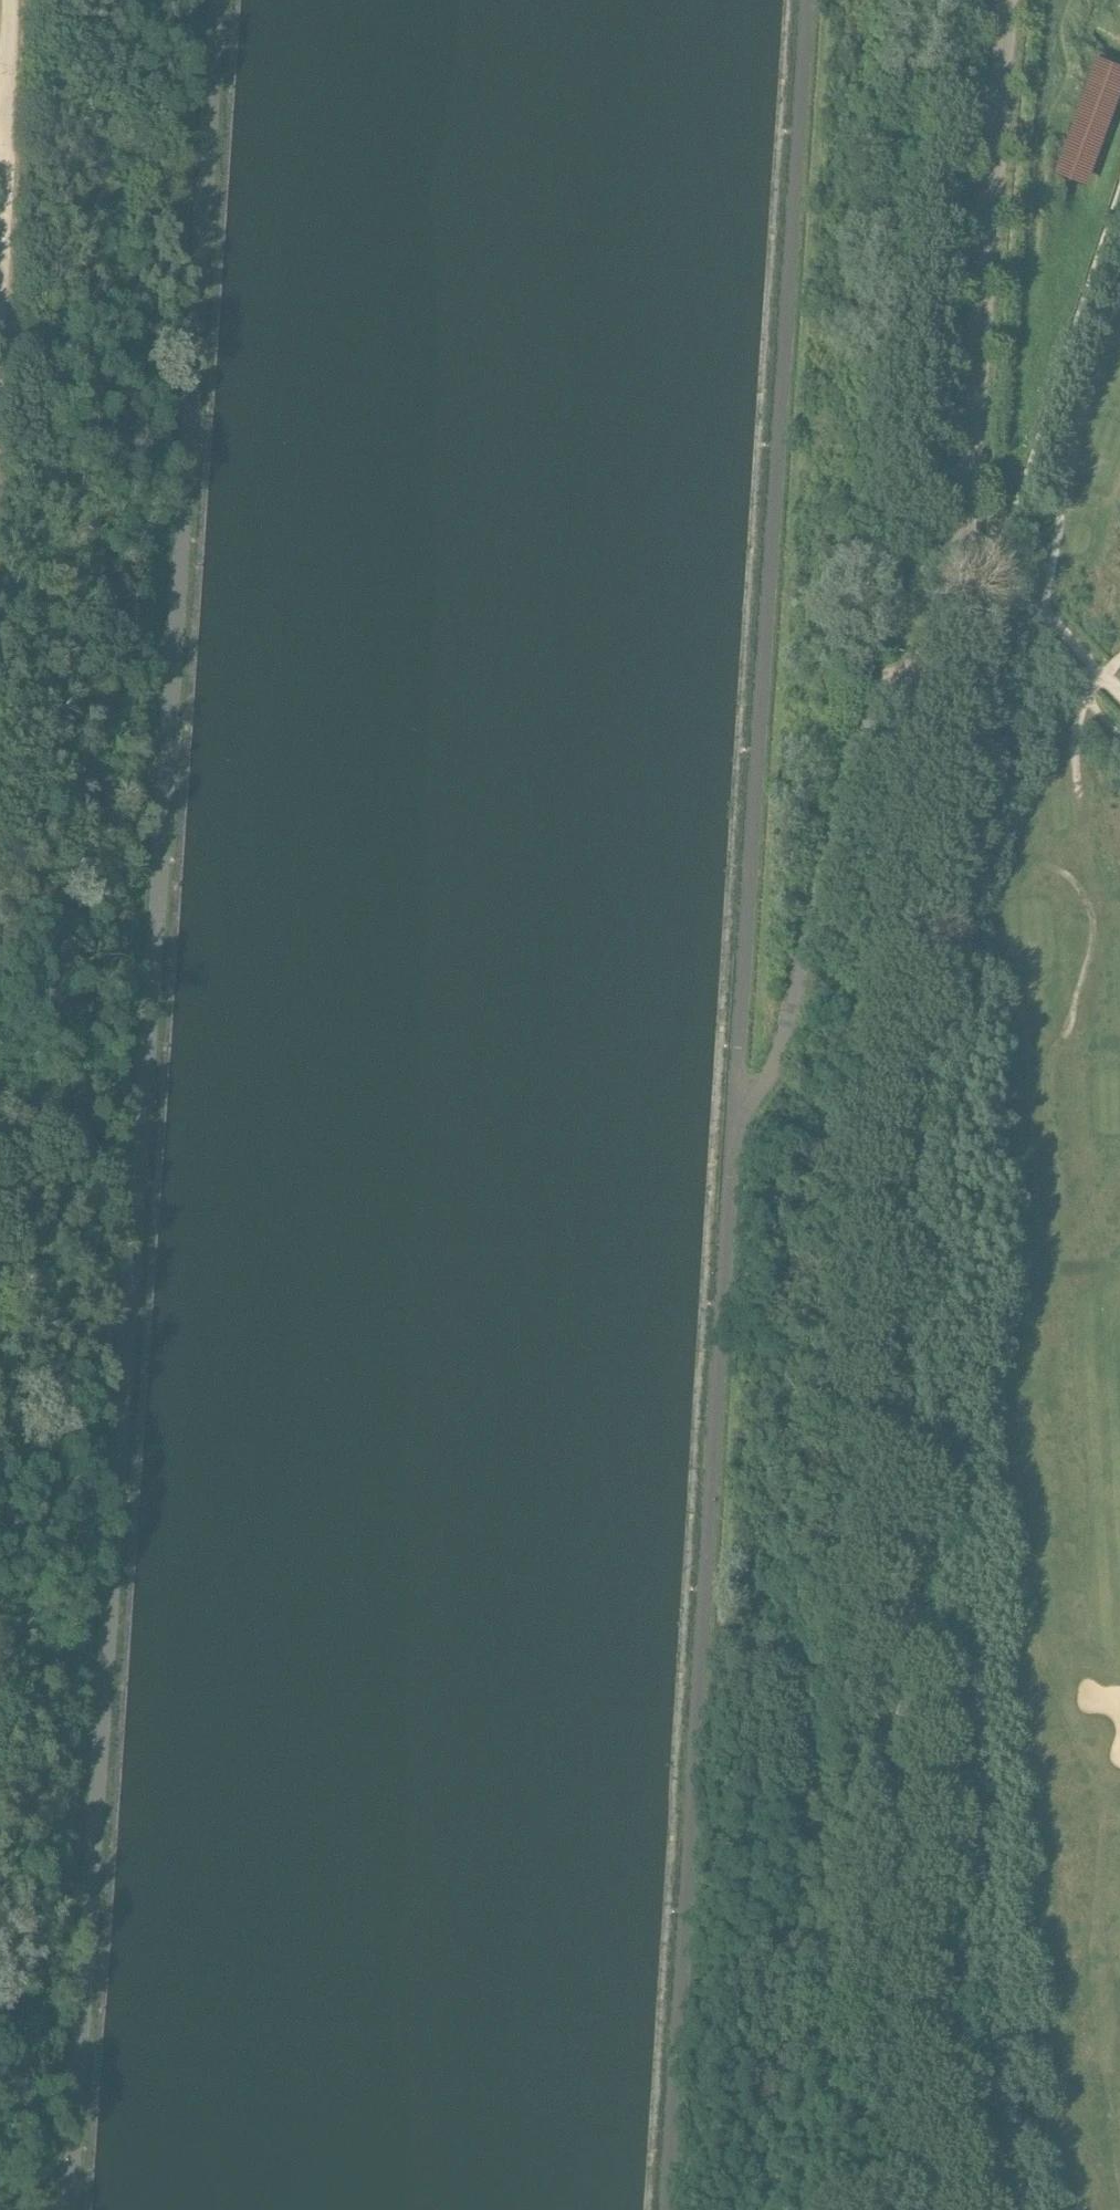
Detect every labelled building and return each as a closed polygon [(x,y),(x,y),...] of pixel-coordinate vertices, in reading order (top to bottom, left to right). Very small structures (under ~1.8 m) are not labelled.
[(1097,59),(1055,174),(1088,186),(1119,96),(1119,67),(1097,59)]
